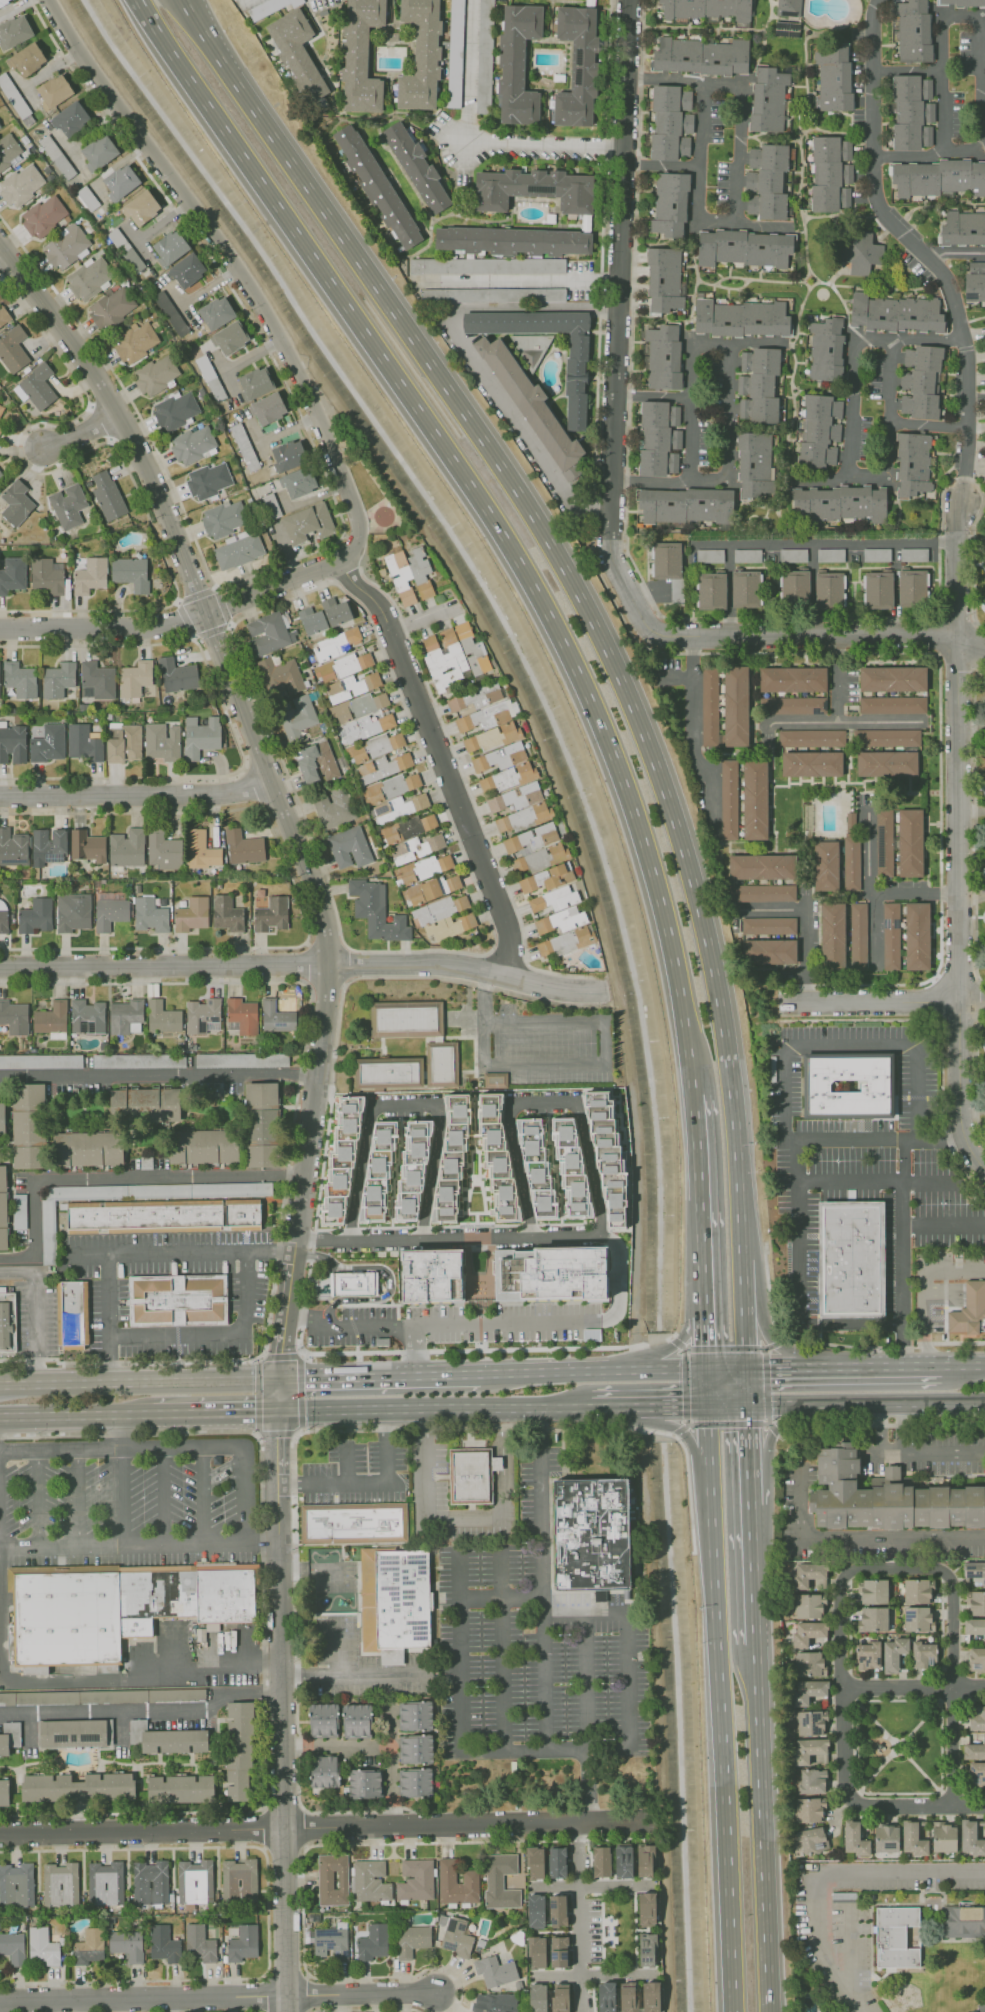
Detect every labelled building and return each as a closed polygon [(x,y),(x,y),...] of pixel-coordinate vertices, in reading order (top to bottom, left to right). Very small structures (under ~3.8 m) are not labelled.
[(5,6),(0,8),(0,0),(10,0),(8,1),(9,2),(5,5),(5,6)] [(248,11),(268,0),(304,0),(305,3),(294,9),(291,3),(254,23),(248,11)] [(347,22),(348,0),(386,0),(385,25),(382,25),(382,27),(369,26),(367,79),(380,79),(380,81),(383,81),(382,112),(344,111),(345,95),(341,95),(341,85),(345,85),(345,81),(341,81),(342,68),(345,68),(346,56),(342,56),(343,41),(346,41),(346,36),(343,36),(343,22),(347,22)] [(400,21),(401,0),(440,0),(439,21),(442,21),(442,23),(445,23),(444,32),(442,32),(442,35),(438,35),(438,47),(441,47),(441,53),(445,53),(444,60),(441,60),(441,61),(437,60),(437,66),(441,66),(441,70),(442,70),(442,80),(437,80),(436,111),(397,109),(397,102),(394,102),(394,98),(397,98),(398,77),(402,77),(402,75),(415,76),(416,24),(404,23),(404,21),(400,21)] [(449,41),(451,0),(464,0),(460,108),(447,108),(449,48),(444,48),(444,46),(442,46),(442,41),(449,41)] [(476,114),(480,0),(495,0),(491,114),(476,114)] [(586,8),(586,0),(596,0),(595,8),(586,8)] [(659,4),(659,0),(751,0),(751,10),(754,10),(753,15),(751,15),(751,21),(749,21),(748,27),(737,27),(737,22),(735,22),(735,16),(728,15),(728,17),(721,17),(722,15),(718,15),(718,22),(707,21),(707,15),(704,15),(704,17),(698,17),(697,19),(691,19),(691,17),(687,17),(687,25),(676,25),(676,17),(674,17),(674,19),(672,19),(671,21),(667,21),(667,19),(663,19),(664,4),(659,4)] [(776,15),(778,0),(802,0),(800,17),(776,15)] [(908,3),(908,0),(928,0),(928,6),(927,6),(927,14),(930,14),(930,15),(931,15),(931,23),(930,23),(930,38),(931,38),(931,45),(933,45),(933,54),(934,54),(934,61),(933,61),(933,62),(910,61),(910,65),(906,65),(906,62),(898,62),(898,44),(896,44),(896,42),(892,42),(892,31),(898,31),(898,16),(893,16),(893,15),(890,15),(890,3),(893,0),(904,0),(904,1),(902,1),(902,3),(908,3)] [(937,6),(937,0),(984,0),(984,8),(979,8),(979,6),(964,7),(964,8),(956,8),(955,4),(948,4),(948,5),(937,6)] [(539,125),(501,123),(502,94),(498,94),(498,93),(496,93),(496,83),(498,83),(498,80),(502,81),(502,69),(499,68),(499,54),(503,54),(503,49),(500,49),(500,35),(503,35),(504,30),(501,30),(502,21),(504,21),(504,5),(543,7),(542,38),(539,38),(539,40),(526,39),(524,91),(538,92),(538,93),(540,93),(539,125)] [(299,7),(308,23),(311,21),(314,25),(311,27),(315,34),(312,36),(313,38),(302,44),(330,91),(324,96),(330,106),(317,114),(311,103),(308,105),(291,76),(294,75),(266,27),(299,7)] [(596,8),(595,37),(599,37),(599,53),(595,53),(594,63),(598,63),(598,79),(594,79),(594,82),(598,82),(597,98),(593,98),(592,127),(553,126),(555,94),(557,94),(557,92),(571,93),(573,41),(559,40),(559,39),(557,39),(558,7),(586,8),(595,8),(596,8)] [(3,51),(0,46),(0,40),(2,39),(0,35),(0,25),(10,19),(10,20),(14,18),(15,20),(24,15),(35,35),(8,50),(7,49),(3,51)] [(799,38),(775,36),(776,22),(800,24),(799,38)] [(398,42),(387,41),(387,33),(399,33),(398,42)] [(731,77),(724,77),(724,76),(708,75),(708,76),(700,76),(700,73),(693,73),(693,72),(677,71),(677,72),(670,72),(670,71),(662,71),(662,72),(650,71),(651,60),(654,60),(654,51),(659,51),(659,36),(672,37),(671,39),(702,40),(702,43),(706,43),(706,38),(713,38),(712,44),(732,44),(732,39),(749,39),(747,71),(748,71),(748,75),(739,75),(739,74),(731,73),(731,77)] [(24,79),(16,67),(12,70),(6,62),(10,59),(9,58),(35,41),(47,61),(40,66),(41,68),(24,79)] [(854,111),(820,111),(820,106),(815,106),(815,98),(820,98),(819,64),(814,64),(814,51),(829,51),(828,44),(849,44),(849,56),(848,56),(848,62),(851,62),(851,63),(852,63),(852,71),(851,71),(851,87),(852,87),(852,93),(854,93),(854,102),(855,102),(855,110),(854,110),(854,111)] [(777,134),(772,134),(772,132),(748,131),(749,123),(750,123),(750,114),(752,114),(752,107),(753,107),(754,92),(753,92),(753,84),(756,84),(757,76),(756,76),(756,65),(767,65),(767,68),(776,68),(776,73),(791,73),(791,85),(785,85),(785,87),(791,87),(791,99),(785,99),(783,132),(777,132),(777,134)] [(27,127),(0,86),(0,76),(5,72),(32,113),(30,114),(35,122),(27,127)] [(45,112),(40,104),(44,100),(36,89),(53,77),(55,79),(62,74),(75,93),(51,110),(50,109),(45,112)] [(921,76),(921,80),(932,80),(932,99),(921,99),(921,101),(924,101),(924,104),(935,104),(935,122),(924,122),(924,125),(921,125),(921,127),(932,127),(933,146),(923,146),(923,152),(918,152),(918,151),(893,151),(893,124),(896,124),(896,103),(893,103),(893,76),(921,76)] [(681,162),(650,161),(650,158),(651,148),(651,135),(654,135),(655,112),(652,112),(652,111),(645,111),(646,100),(652,100),(653,86),(681,87),(681,90),(693,91),(692,110),(680,110),(680,112),(682,112),(682,114),(694,114),(693,134),(682,134),(681,136),(679,136),(679,137),(691,137),(690,157),(681,157),(681,162)] [(68,139),(53,118),(77,100),(90,119),(83,124),(84,126),(80,129),(81,130),(68,139)] [(435,215),(429,206),(428,207),(387,141),(388,141),(382,132),(400,120),(409,136),(412,134),(416,140),(413,142),(415,145),(418,143),(419,145),(423,142),(428,151),(424,153),(426,156),(424,158),(429,167),(432,165),(440,178),(437,180),(452,204),(435,215)] [(406,251),(397,237),(395,239),(390,232),(393,230),(390,226),(387,228),(380,216),(383,215),(377,204),(374,206),(359,184),(362,182),(356,172),(353,174),(351,171),(348,172),(341,161),(344,159),(345,162),(348,160),(346,156),(343,158),(339,151),(342,149),(332,135),(350,124),(355,132),(356,131),(419,230),(418,231),(424,240),(406,251)] [(11,165),(0,173),(0,139),(9,132),(23,152),(9,162),(11,165)] [(71,181),(70,179),(67,181),(38,142),(48,135),(77,174),(73,177),(75,179),(71,181)] [(92,174),(85,165),(89,162),(81,151),(93,141),(94,141),(98,138),(99,140),(106,135),(120,153),(96,171),(96,170),(92,174)] [(840,212),(812,213),(812,210),(811,210),(811,199),(812,199),(811,186),(814,186),(814,184),(808,184),(807,176),(814,176),(814,163),(808,163),(808,152),(813,152),(813,137),(840,137),(840,141),(852,141),(852,160),(841,160),(841,162),(842,162),(842,165),(853,165),(854,184),(842,184),(842,187),(839,187),(839,188),(851,188),(851,208),(839,208),(840,212)] [(793,220),(759,219),(759,215),(747,215),(748,195),(759,195),(760,194),(757,194),(757,192),(745,192),(746,172),(757,172),(758,170),(760,170),(761,169),(749,168),(749,149),(761,149),(761,145),(789,146),(788,148),(795,148),(795,160),(789,159),(788,172),(785,172),(784,194),(787,194),(787,206),(793,206),(793,220)] [(978,161),(984,161),(984,162),(984,197),(971,197),(971,192),(941,192),(941,196),(910,196),(910,199),(897,199),(897,185),(893,185),(893,175),(889,175),(889,163),(900,163),(900,164),(909,164),(909,163),(916,163),(916,164),(932,164),(932,163),(939,163),(939,159),(946,159),(946,160),(963,160),(963,159),(970,159),(970,162),(978,162),(978,161)] [(9,207),(0,194),(0,192),(3,190),(0,186),(0,183),(16,171),(18,174),(32,164),(46,182),(32,193),(34,196),(17,209),(13,204),(9,207)] [(113,203),(107,195),(111,192),(103,181),(115,171),(116,171),(119,169),(121,170),(128,165),(141,182),(118,201),(117,200),(113,203)] [(582,215),(577,215),(577,219),(565,219),(566,214),(561,214),(561,212),(560,211),(560,198),(509,196),(508,210),(507,210),(506,212),(475,211),(476,172),(505,173),(505,169),(521,170),(521,174),(531,174),(531,170),(546,171),(546,175),(550,175),(550,171),(555,171),(555,170),(564,171),(566,172),(566,175),(594,176),(593,215),(592,215),(582,215)] [(684,239),(664,238),(664,233),(649,232),(650,221),(655,221),(656,190),(652,190),(652,188),(649,188),(650,175),(656,175),(656,173),(663,173),(663,171),(668,171),(668,174),(692,174),(691,183),(690,183),(690,191),(688,191),(688,199),(687,198),(686,215),(688,215),(687,222),(683,222),(683,230),(685,230),(684,239)] [(782,194),(789,194),(790,171),(782,171),(782,194)] [(91,213),(76,193),(86,185),(101,205),(91,213)] [(139,228),(131,216),(127,219),(121,211),(124,208),(123,207),(147,189),(161,208),(156,212),(158,214),(139,228)] [(40,240),(36,234),(32,237),(22,224),(26,221),(21,215),(39,202),(41,205),(55,194),(69,213),(55,224),(57,227),(40,240)] [(958,213),(984,213),(984,246),(981,246),(981,245),(965,245),(965,246),(958,246),(958,245),(950,245),(950,246),(939,246),(939,211),(946,211),(958,211),(958,213)] [(555,224),(546,223),(547,214),(556,215),(555,224)] [(581,233),(582,215),(592,215),(591,234),(581,233)] [(61,272),(58,268),(56,269),(44,253),(45,252),(46,253),(48,252),(44,247),(61,234),(60,232),(74,222),(77,226),(78,225),(92,244),(86,248),(90,253),(80,260),(79,258),(61,272)] [(591,234),(592,234),(592,255),(562,254),(562,257),(548,257),(548,253),(542,253),(542,257),(528,256),(529,253),(517,252),(517,256),(490,255),(490,251),(481,251),(481,254),(450,253),(450,250),(435,249),(436,228),(447,228),(448,227),(581,232),(581,233),(591,234)] [(137,274),(107,235),(117,228),(146,267),(137,274)] [(787,271),(775,270),(776,267),(756,266),(755,271),(747,271),(748,266),(745,266),(745,263),(715,262),(715,267),(698,267),(699,231),(708,231),(708,233),(715,233),(715,229),(723,229),(723,231),(739,231),(739,230),(746,230),(746,233),(754,233),(754,234),(770,235),(770,234),(777,234),(777,235),(785,236),(785,234),(797,235),(796,247),(793,247),(793,256),(788,255),(787,271)] [(869,277),(850,276),(851,269),(851,262),(838,261),(839,242),(853,243),(854,230),(873,232),(872,244),(884,245),(883,265),(871,264),(869,277)] [(163,268),(157,260),(161,258),(152,246),(170,232),(172,235),(177,231),(191,248),(167,266),(163,268)] [(661,317),(652,317),(652,315),(649,315),(649,304),(651,304),(651,296),(649,296),(648,296),(648,289),(649,289),(649,273),(648,273),(649,265),(648,265),(648,257),(647,257),(647,248),(681,250),(679,287),(685,287),(684,309),(670,309),(670,314),(661,313),(661,317)] [(184,290),(176,279),(172,281),(166,272),(193,252),(207,270),(201,274),(203,276),(184,290)] [(85,303),(81,297),(77,300),(66,285),(69,283),(65,278),(70,274),(70,275),(83,265),(82,263),(90,257),(94,262),(101,256),(115,275),(108,281),(111,285),(103,291),(102,290),(88,300),(89,300),(85,303)] [(566,273),(423,273),(423,275),(410,275),(410,259),(566,259),(566,273)] [(978,262),(984,262),(984,302),(977,302),(977,303),(966,303),(966,302),(965,302),(965,274),(969,274),(969,262),(973,262),(973,261),(978,261),(978,262)] [(108,332),(104,327),(101,330),(89,314),(91,312),(92,314),(93,313),(89,308),(106,295),(108,297),(122,286),(137,305),(123,317),(125,319),(108,332)] [(931,292),(939,288),(944,300),(946,309),(942,309),(942,307),(939,307),(938,314),(943,314),(943,322),(947,322),(946,334),(935,333),(935,331),(927,330),(927,332),(919,332),(919,329),(904,328),(904,331),(896,331),(896,333),(888,332),(888,329),(873,329),(873,332),(866,331),(866,325),(858,324),(858,327),(850,327),(852,303),(849,303),(849,299),(852,299),(852,294),(854,294),(854,292),(867,292),(867,294),(868,294),(868,300),(874,300),(874,298),(882,299),(882,301),(884,301),(884,299),(897,300),(897,301),(898,302),(898,299),(906,299),(906,298),(913,298),(913,301),(915,301),(915,298),(928,299),(928,301),(929,301),(929,299),(931,299),(931,292)] [(566,301),(423,302),(423,290),(566,289),(566,301)] [(180,338),(153,297),(163,290),(190,331),(180,338)] [(742,338),(735,338),(735,337),(719,336),(719,337),(711,337),(711,333),(703,333),(703,334),(696,334),(696,333),(694,333),(695,299),(697,299),(697,293),(703,293),(703,299),(712,299),(712,304),(742,305),(742,302),(774,304),(774,300),(786,301),(785,316),(790,316),(790,324),(793,324),(792,337),(781,337),(781,336),(773,335),(773,337),(765,336),(766,335),(750,335),(750,336),(742,335),(742,338)] [(208,334),(202,324),(205,322),(198,310),(218,298),(219,300),(225,297),(237,316),(211,332),(211,331),(208,334)] [(2,308),(0,306),(2,305),(5,309),(6,308),(12,317),(11,318),(12,320),(7,323),(8,325),(0,331),(0,309),(2,308)] [(585,331),(585,336),(588,336),(588,362),(585,362),(585,374),(587,374),(587,382),(585,382),(585,394),(587,394),(586,431),(567,430),(568,395),(566,395),(567,357),(569,357),(569,333),(556,333),(532,374),(508,333),(464,334),(464,314),(588,312),(589,331),(585,331)] [(845,382),(812,379),(809,379),(810,366),(812,366),(812,358),(810,358),(812,333),(807,333),(808,322),(823,324),(824,318),(832,319),(832,315),(844,316),(843,327),(841,327),(841,335),(846,335),(845,343),(843,343),(841,358),(844,359),(843,365),(843,367),(844,367),(843,374),(846,374),(845,382)] [(226,358),(218,345),(215,347),(209,338),(238,320),(250,339),(244,343),(246,346),(226,358)] [(129,366),(127,362),(124,364),(113,346),(116,344),(113,340),(131,328),(130,327),(136,324),(138,328),(148,322),(161,342),(151,347),(153,351),(129,366)] [(682,390),(648,388),(648,372),(644,372),(644,368),(642,368),(643,357),(649,357),(649,356),(643,356),(643,344),(649,344),(649,343),(644,342),(644,329),(659,330),(659,324),(668,325),(668,322),(680,322),(679,334),(678,341),(682,341),(682,350),(681,350),(680,365),(681,365),(681,372),(683,372),(683,381),(684,381),(684,388),(683,388),(682,390)] [(13,375),(0,358),(0,341),(8,335),(7,333),(19,324),(28,336),(18,344),(31,361),(13,375)] [(571,485),(569,482),(568,483),(560,472),(562,471),(484,359),(483,360),(472,344),(485,336),(490,344),(500,338),(534,387),(538,384),(547,398),(543,401),(572,442),(576,439),(586,453),(581,456),(583,458),(576,463),(583,473),(581,475),(582,477),(571,485)] [(939,421),(910,418),(910,414),(900,414),(901,396),(912,396),(912,393),(909,393),(909,391),(899,391),(900,372),(911,373),(911,370),(914,370),(914,368),(903,367),(904,349),(915,350),(916,346),(944,348),(943,359),(942,358),(941,373),(944,373),(943,383),(937,383),(937,385),(939,385),(938,396),(939,396),(938,409),(940,409),(940,410),(939,421)] [(778,424),(751,423),(751,419),(739,419),(739,399),(751,400),(751,398),(749,398),(749,395),(737,395),(738,376),(749,376),(749,374),(752,374),(752,372),(740,372),(741,352),(752,352),(753,349),(780,349),(780,351),(781,351),(781,362),(780,362),(779,375),(777,375),(776,398),(779,398),(779,412),(779,421),(778,421),(778,424)] [(143,395),(134,381),(138,379),(133,372),(152,361),(154,364),(168,354),(181,374),(173,379),(176,385),(169,390),(167,387),(150,398),(146,392),(143,395)] [(217,404),(195,360),(206,355),(228,398),(217,404)] [(40,412),(27,396),(22,400),(13,389),(34,372),(33,371),(44,361),(54,373),(45,381),(58,397),(40,412)] [(245,403),(240,393),(244,392),(237,378),(259,368),(260,370),(266,367),(276,388),(249,402),(248,401),(245,403)] [(202,399),(198,390),(202,388),(207,397),(202,399)] [(168,434),(166,429),(163,431),(153,412),(156,410),(154,406),(164,401),(162,397),(177,389),(181,396),(190,391),(201,412),(191,418),(193,422),(186,426),(186,425),(168,434)] [(262,427),(256,415),(252,416),(248,407),(251,405),(251,404),(278,391),(287,412),(282,415),(283,417),(262,427)] [(825,469),(797,467),(798,455),(799,455),(800,441),(801,441),(803,421),(805,421),(805,419),(800,418),(800,417),(798,416),(799,412),(800,409),(804,409),(805,395),(833,397),(833,401),(843,401),(842,420),(831,419),(831,424),(842,424),(840,443),(830,442),(830,445),(827,444),(827,447),(837,448),(836,465),(826,465),(825,469)] [(666,477),(639,476),(639,475),(638,474),(639,464),(640,449),(642,449),(643,427),(641,427),(641,414),(641,403),(641,402),(669,403),(669,407),(681,407),(680,426),(668,425),(668,427),(671,428),(671,431),(682,431),(682,450),(670,449),(670,452),(667,452),(667,453),(679,454),(679,473),(667,473),(666,477)] [(250,473),(230,428),(241,423),(261,468),(250,473)] [(185,467),(182,461),(178,463),(170,447),(174,445),(171,439),(190,430),(192,433),(208,425),(218,446),(215,448),(217,453),(205,459),(204,457),(185,467)] [(909,500),(897,499),(898,487),(900,487),(901,480),(896,480),(896,472),(898,472),(900,457),(897,457),(898,447),(895,447),(896,433),(920,435),(920,431),(925,431),(924,435),(930,435),(930,437),(932,437),(931,449),(929,449),(928,458),(930,458),(929,466),(928,466),(927,468),(929,468),(928,482),(932,482),(932,484),(934,484),(934,490),(931,489),(931,492),(918,491),(917,499),(909,498),(909,500)] [(754,500),(740,500),(740,488),(742,488),(742,481),(739,481),(738,481),(738,473),(740,473),(740,457),(739,457),(739,450),(738,450),(738,442),(737,442),(737,434),(771,435),(770,481),(774,481),(774,497),(754,496),(754,500)] [(277,474),(273,465),(277,463),(271,450),(293,441),(294,444),(299,441),(308,461),(281,473),(281,472),(277,474)] [(199,502),(197,495),(192,497),(186,481),(190,480),(188,474),(207,466),(209,469),(225,462),(234,484),(218,490),(219,494),(199,502)] [(291,500),(286,487),(282,488),(279,479),(282,478),(282,477),(310,466),(318,487),(312,489),(313,492),(291,500)] [(107,523),(92,491),(98,489),(92,476),(106,470),(112,481),(114,480),(129,513),(107,523)] [(16,529),(0,514),(1,513),(0,512),(0,497),(17,479),(30,490),(28,492),(27,490),(24,494),(37,506),(16,529)] [(64,532),(48,497),(60,491),(64,498),(68,496),(64,489),(78,483),(89,506),(78,512),(83,523),(64,532)] [(872,524),(872,522),(871,522),(871,517),(868,517),(868,523),(858,523),(857,519),(840,519),(840,520),(834,520),(834,521),(826,521),(826,519),(823,519),(823,521),(821,521),(821,525),(811,525),(811,521),(799,521),(799,507),(791,507),(791,489),(802,488),(802,491),(809,491),(809,488),(817,488),(817,491),(833,490),(833,488),(840,488),(840,486),(847,486),(848,488),(863,488),(863,486),(871,486),(871,490),(879,490),(879,488),(886,488),(886,524),(872,524)] [(732,526),(716,525),(716,522),(699,521),(699,526),(686,525),(686,523),(658,522),(657,526),(643,526),(644,510),(639,510),(639,501),(636,501),(636,489),(647,489),(647,490),(686,492),(686,488),(734,490),(732,526)] [(271,520),(262,498),(273,493),(283,516),(271,520)] [(251,509),(247,500),(251,498),(255,507),(251,509)] [(215,541),(212,534),(208,536),(201,518),(205,517),(203,512),(222,505),(222,503),(229,501),(230,505),(241,501),(249,523),(239,527),(241,532),(235,534),(234,533),(215,541)] [(293,547),(282,519),(324,501),(337,533),(320,540),(316,530),(313,532),(314,534),(308,537),(310,543),(301,547),(300,544),(293,547)] [(222,571),(213,550),(226,545),(224,540),(235,536),(236,541),(239,540),(237,535),(246,531),(248,536),(257,532),(266,554),(254,559),(254,560),(234,568),(234,567),(222,571)] [(681,578),(681,542),(652,543),(653,579),(681,578)] [(401,608),(415,604),(408,580),(414,578),(421,600),(434,596),(427,574),(431,573),(422,545),(410,549),(412,555),(405,557),(401,545),(391,548),(392,554),(385,556),(401,608)] [(780,562),(807,561),(806,548),(779,549),(780,562)] [(844,562),(844,548),(816,549),(817,562),(844,562)] [(890,561),(890,548),(863,549),(863,562),(890,561)] [(723,563),(723,550),(696,549),(696,562),(723,563)] [(760,549),(734,550),(734,562),(761,562),(760,549)] [(900,561),(927,561),(927,549),(900,549),(900,561)] [(8,596),(0,596),(0,570),(5,570),(5,558),(26,558),(26,590),(8,590),(8,596)] [(89,596),(74,596),(74,587),(75,587),(75,570),(86,570),(86,558),(108,558),(108,574),(107,574),(107,589),(89,588),(89,596)] [(149,595),(133,595),(134,583),(111,583),(112,558),(147,559),(147,581),(150,581),(149,595)] [(65,597),(50,597),(50,590),(32,589),(32,574),(31,574),(31,559),(53,559),(52,563),(64,563),(64,570),(65,570),(65,597)] [(809,570),(781,569),(781,604),(809,605),(809,570)] [(731,571),(732,608),(760,607),(760,570),(731,571)] [(898,570),(898,607),(927,606),(926,570),(898,570)] [(844,572),(814,572),(815,608),(844,608),(844,572)] [(892,572),(864,572),(864,609),(893,609),(892,572)] [(726,573),(698,573),(697,610),(726,610),(726,573)] [(346,600),(336,604),(333,596),(320,602),(330,628),(353,618),(346,600)] [(312,612),(311,607),(298,611),(306,636),(328,628),(322,609),(312,612)] [(255,659),(248,642),(266,635),(264,632),(251,637),(246,625),(257,620),(278,611),(287,632),(292,630),(297,641),(292,643),(292,644),(255,659)] [(492,670),(481,639),(475,642),(467,621),(454,626),(472,677),(492,670)] [(314,653),(318,663),(345,652),(343,647),(362,639),(356,626),(316,642),(320,651),(314,653)] [(436,692),(464,682),(460,671),(468,669),(453,626),(436,632),(436,633),(418,640),(436,692)] [(355,657),(354,654),(315,666),(319,682),(374,665),(370,652),(355,657)] [(273,703),(257,663),(269,658),(268,655),(270,654),(272,657),(278,655),(282,664),(294,659),(303,680),(284,688),(288,697),(273,703)] [(165,694),(163,681),(161,681),(157,658),(173,656),(175,668),(197,665),(201,688),(165,694)] [(121,698),(120,668),(138,667),(138,660),(153,660),(154,686),(141,686),(141,697),(121,698)] [(115,699),(94,699),(94,696),(82,696),(82,661),(96,661),(96,668),(115,668),(115,699)] [(38,699),(16,699),(16,688),(5,688),(5,670),(4,670),(4,662),(19,662),(19,668),(38,668),(38,699)] [(64,699),(43,699),(43,683),(44,683),(44,668),(61,668),(61,666),(59,666),(59,662),(76,662),(76,669),(75,669),(75,687),(64,687),(64,699)] [(860,667),(861,692),(928,692),(927,666),(860,667)] [(724,667),(746,667),(747,744),(726,745),(724,667)] [(382,686),(376,668),(327,685),(333,703),(382,686)] [(760,668),(761,692),(826,693),(826,668),(760,668)] [(701,671),(719,671),(720,744),(703,744),(701,671)] [(521,738),(514,715),(520,713),(515,699),(504,702),(497,682),(446,699),(450,713),(459,710),(461,718),(454,720),(458,732),(480,725),(483,733),(462,739),(466,753),(481,748),(482,751),(521,738)] [(290,746),(276,708),(290,703),(292,709),(293,709),(295,713),(297,712),(295,707),(294,707),(291,698),(307,692),(310,699),(314,698),(316,703),(312,705),(319,724),(300,731),(304,741),(290,746)] [(396,727),(392,713),(371,720),(368,712),(390,705),(385,692),(371,697),(369,694),(332,706),(339,724),(341,723),(347,743),(396,727)] [(761,697),(826,697),(826,714),(761,715),(761,697)] [(860,697),(860,714),(926,714),(925,697),(860,697)] [(79,712),(79,704),(90,704),(90,712),(79,712)] [(199,762),(184,762),(184,747),(186,747),(186,717),(197,717),(197,726),(209,726),(209,718),(221,718),(221,749),(199,749),(199,762)] [(8,764),(0,764),(0,722),(6,722),(6,728),(13,728),(12,727),(27,726),(27,763),(13,763),(13,753),(8,753),(8,764)] [(125,763),(107,763),(107,740),(109,740),(109,724),(122,723),(122,726),(142,725),(142,760),(125,760),(125,763)] [(44,725),(65,724),(65,759),(47,759),(47,763),(31,763),(30,739),(44,739),(44,725)] [(104,762),(87,762),(87,757),(68,757),(68,724),(89,724),(89,733),(100,733),(100,739),(104,739),(104,762)] [(164,762),(164,757),(145,757),(145,724),(166,724),(166,738),(170,738),(169,726),(180,726),(180,762),(164,762)] [(842,731),(843,745),(778,745),(779,730),(842,731)] [(919,730),(920,745),(857,746),(856,730),(919,730)] [(406,745),(401,732),(386,738),(385,734),(362,743),(365,750),(352,755),(356,764),(406,745)] [(309,787),(295,753),(326,740),(341,777),(327,782),(324,774),(322,775),(320,768),(316,770),(321,782),(309,787)] [(470,758),(475,772),(497,765),(499,772),(478,779),(482,793),(498,788),(499,791),(539,778),(536,769),(531,771),(521,741),(470,758)] [(782,752),(842,753),(843,776),(782,776),(782,752)] [(857,752),(917,752),(918,775),(857,776),(857,752)] [(721,761),(737,760),(738,840),(721,839),(721,761)] [(744,760),(768,760),(769,839),(745,839),(744,760)] [(324,831),(311,797),(325,791),(330,804),(333,803),(331,796),(332,795),(329,787),(343,781),(358,818),(324,831)] [(514,831),(550,819),(537,781),(486,798),(490,812),(513,805),(515,812),(494,819),(498,832),(513,827),(514,831)] [(894,810),(875,809),(877,877),(894,876),(894,810)] [(899,810),(922,810),(924,877),(900,877),(899,810)] [(438,827),(433,813),(419,818),(419,817),(396,825),(401,840),(438,827)] [(502,839),(507,856),(509,855),(515,873),(529,869),(530,872),(569,860),(563,840),(559,842),(553,822),(502,839)] [(339,870),(327,838),(359,825),(374,862),(358,869),(351,851),(348,852),(353,864),(339,870)] [(183,870),(158,870),(158,865),(148,865),(148,826),(165,826),(165,840),(183,840),(183,870)] [(29,866),(0,866),(0,827),(10,827),(10,838),(12,838),(12,834),(28,834),(28,836),(30,836),(29,866)] [(124,872),(113,872),(113,866),(110,866),(110,835),(124,835),(124,839),(129,839),(129,828),(145,828),(145,866),(124,866),(124,872)] [(231,865),(229,844),(227,844),(225,829),(241,828),(242,839),(264,837),(266,862),(231,865)] [(209,869),(189,868),(189,865),(187,865),(187,829),(209,829),(209,832),(207,832),(206,849),(222,849),(222,866),(209,866),(209,869)] [(33,868),(33,830),(48,830),(48,841),(53,841),(53,830),(68,830),(68,856),(64,856),(64,862),(44,863),(44,868),(33,868)] [(106,864),(96,864),(96,859),(72,859),(72,830),(86,830),(86,837),(106,837),(106,843),(109,843),(109,862),(106,862),(106,864)] [(396,843),(402,862),(446,847),(441,834),(419,842),(417,836),(396,843)] [(845,836),(845,890),(861,891),(861,836),(845,836)] [(815,842),(837,842),(838,891),(816,891),(815,842)] [(434,855),(411,862),(417,880),(454,868),(449,854),(435,859),(434,855)] [(730,854),(790,854),(791,879),(730,879),(730,854)] [(567,873),(563,863),(517,880),(523,894),(544,886),(545,891),(575,879),(572,872),(567,873)] [(462,887),(457,874),(443,880),(441,875),(405,889),(411,906),(462,887)] [(411,941),(385,941),(385,940),(368,940),(367,918),(354,918),(354,900),(359,900),(358,895),(348,895),(348,880),(366,880),(366,883),(380,883),(380,885),(385,885),(386,924),(393,924),(393,915),(406,915),(406,927),(411,927),(411,941)] [(527,899),(534,917),(580,899),(576,890),(571,892),(568,884),(527,899)] [(730,885),(796,886),(796,901),(730,901),(730,885)] [(72,934),(58,934),(58,894),(91,894),(91,929),(72,929),(72,934)] [(245,932),(230,932),(230,928),(214,928),(214,895),(233,895),(233,909),(244,909),(244,928),(245,928),(245,932)] [(477,927),(473,913),(451,920),(449,914),(470,908),(466,895),(451,900),(450,896),(410,909),(413,919),(419,918),(425,937),(433,935),(435,941),(477,927)] [(169,933),(155,933),(155,927),(147,927),(147,930),(135,930),(135,897),(155,897),(155,909),(169,909),(169,933)] [(190,933),(175,934),(175,909),(188,908),(188,897),(209,897),(209,928),(190,928),(190,933)] [(269,932),(255,932),(255,908),(269,908),(269,897),(288,897),(288,930),(276,930),(276,927),(269,927),(269,932)] [(19,934),(19,910),(33,910),(33,898),(52,898),(52,925),(53,925),(53,931),(41,931),(41,928),(33,928),(33,934),(19,934)] [(9,934),(0,934),(0,900),(2,901),(5,904),(7,907),(8,910),(8,929),(9,929),(9,934)] [(111,933),(97,934),(96,901),(129,900),(130,921),(111,921),(111,933)] [(906,902),(929,902),(931,971),(906,971),(906,902)] [(821,903),(845,903),(845,959),(821,960),(821,903)] [(850,903),(852,971),(867,971),(866,903),(850,903)] [(884,903),(900,903),(901,970),(883,971),(884,903)] [(533,921),(538,934),(558,926),(561,932),(588,922),(583,910),(578,912),(575,905),(533,921)] [(743,918),(743,933),(798,933),(797,918),(743,918)] [(555,954),(593,944),(589,927),(535,941),(539,955),(555,951),(555,954)] [(743,940),(744,964),(797,963),(797,940),(743,940)] [(263,1032),(262,998),(277,998),(277,1010),(297,1010),(297,1031),(263,1032)] [(66,1040),(50,1040),(50,1033),(33,1033),(33,1011),(52,1011),(52,999),(67,999),(67,1012),(67,1033),(66,1033),(66,1040)] [(86,1036),(86,1033),(72,1033),(72,1006),(71,1006),(71,1000),(86,999),(86,1005),(93,1005),(93,1003),(106,1003),(106,1008),(105,1008),(105,1035),(86,1036)] [(130,1035),(110,1035),(110,1004),(129,1004),(129,999),(144,999),(144,1005),(143,1005),(143,1024),(141,1024),(141,1033),(130,1033),(130,1035)] [(182,1033),(149,1033),(149,1016),(146,1016),(146,1008),(148,1008),(148,999),(163,999),(163,1011),(182,1011),(182,1024),(185,1024),(185,1028),(182,1028),(182,1033)] [(188,1035),(187,1007),(186,1002),(198,1002),(198,1005),(206,1004),(206,999),(221,999),(221,1005),(219,1005),(219,1030),(206,1031),(207,1034),(188,1035)] [(258,1036),(239,1036),(239,1030),(228,1031),(228,1023),(227,1023),(226,999),(242,999),(242,1003),(258,1003),(258,1036)] [(9,1025),(0,1025),(0,1000),(9,1000),(9,1005),(28,1005),(29,1036),(9,1036),(9,1025)] [(428,1087),(427,1043),(435,1042),(435,1037),(371,1038),(371,1003),(442,1002),(443,1043),(458,1043),(459,1086),(428,1087)] [(196,1068),(288,1066),(288,1052),(196,1054),(196,1068)] [(802,1053),(891,1053),(892,1118),(802,1119),(802,1053)] [(82,1067),(82,1054),(0,1055),(0,1068),(82,1067)] [(185,1067),(185,1054),(92,1055),(93,1068),(185,1067)] [(356,1089),(355,1060),(423,1058),(423,1087),(356,1089)] [(508,1088),(484,1089),(484,1073),(507,1073),(508,1088)] [(278,1082),(245,1082),(245,1167),(278,1168),(278,1082)] [(13,1168),(45,1168),(44,1084),(12,1084),(13,1168)] [(179,1088),(160,1089),(160,1088),(109,1089),(110,1122),(180,1120),(179,1088)] [(605,1228),(629,1225),(622,1172),(617,1132),(615,1132),(611,1099),(609,1099),(608,1090),(587,1092),(605,1228)] [(521,1221),(520,1208),(517,1207),(515,1178),(508,1179),(505,1125),(498,1122),(502,1110),(501,1095),(497,1095),(492,1093),(479,1094),(482,1168),(486,1169),(484,1177),(490,1179),(491,1211),(490,1216),(507,1222),(521,1221)] [(431,1221),(453,1224),(459,1189),(460,1189),(462,1176),(460,1176),(470,1118),(467,1117),(470,1097),(450,1094),(431,1221)] [(348,1188),(364,1102),(364,1096),(346,1097),(341,1097),(337,1097),(337,1099),(338,1110),(332,1139),(333,1151),(326,1151),(328,1173),(324,1196),(324,1202),(321,1221),(321,1226),(344,1224),(343,1218),(344,1213),(343,1195),(340,1198),(340,1201),(332,1199),(331,1190),(348,1188)] [(567,1219),(586,1218),(581,1117),(554,1118),(558,1190),(566,1189),(567,1219)] [(517,1118),(518,1155),(528,1154),(530,1217),(552,1217),(549,1118),(517,1118)] [(430,1120),(404,1121),(405,1191),(397,1191),(397,1204),(394,1204),(394,1221),(421,1221),(421,1162),(431,1162),(430,1120)] [(238,1163),(237,1129),(169,1130),(169,1164),(238,1163)] [(52,1132),(52,1166),(123,1166),(123,1132),(52,1132)] [(152,1169),(152,1156),(140,1156),(140,1169),(152,1169)] [(272,1196),(272,1182),(45,1187),(45,1199),(41,1199),(42,1265),(56,1264),(55,1200),(272,1196)] [(14,1229),(26,1229),(26,1194),(13,1194),(14,1229)] [(818,1201),(884,1200),(884,1316),(818,1316),(818,1201)] [(69,1206),(269,1203),(274,1230),(69,1232),(69,1206)] [(493,1249),(495,1300),(606,1297),(604,1246),(493,1249)] [(402,1253),(404,1301),(461,1299),(460,1251),(402,1253)] [(127,1276),(225,1273),(226,1324),(128,1326),(127,1276)] [(333,1273),(377,1273),(378,1295),(334,1296),(333,1273)] [(984,1306),(984,1331),(978,1331),(978,1334),(965,1334),(965,1331),(947,1331),(947,1311),(960,1311),(959,1307),(964,1307),(964,1280),(984,1280),(984,1306)] [(55,1282),(86,1281),(87,1349),(56,1350),(55,1282)] [(11,1348),(0,1349),(0,1302),(10,1301),(11,1348)] [(984,1488),(984,1525),(983,1525),(983,1527),(964,1527),(964,1525),(948,1525),(948,1528),(927,1528),(927,1526),(912,1526),(912,1527),(901,1527),(901,1529),(881,1529),(881,1527),(871,1527),(871,1526),(845,1526),(845,1528),(825,1528),(825,1526),(815,1526),(815,1513),(814,1513),(814,1511),(808,1511),(808,1492),(815,1492),(815,1489),(827,1489),(827,1483),(816,1483),(816,1455),(817,1455),(817,1448),(829,1448),(829,1447),(834,1447),(834,1441),(853,1441),(853,1448),(856,1448),(856,1458),(858,1458),(858,1473),(855,1473),(855,1489),(870,1489),(870,1486),(881,1486),(881,1483),(901,1483),(901,1486),(912,1486),(912,1488),(927,1488),(927,1487),(947,1486),(947,1489),(964,1488),(963,1486),(983,1486),(984,1488)] [(493,1505),(493,1451),(453,1451),(457,1504),(493,1505)] [(557,1481),(633,1481),(633,1592),(556,1592),(557,1481)] [(409,1544),(410,1505),(305,1504),(305,1547),(409,1544)] [(433,1555),(365,1556),(365,1654),(385,1654),(385,1667),(409,1665),(410,1651),(437,1651),(433,1555)] [(963,1562),(964,1577),(982,1577),(982,1587),(984,1587),(984,1562),(963,1562)] [(827,1563),(787,1563),(787,1590),(808,1589),(807,1579),(821,1579),(821,1586),(827,1586),(827,1563)] [(263,1566),(18,1577),(18,1672),(127,1667),(128,1645),(159,1641),(159,1621),(265,1619),(263,1566)] [(887,1579),(857,1580),(857,1604),(887,1604),(887,1579)] [(903,1603),(929,1604),(929,1579),(904,1579),(903,1603)] [(970,1592),(970,1616),(984,1615),(984,1591),(970,1592)] [(823,1594),(789,1594),(790,1619),(824,1618),(823,1594)] [(888,1607),(859,1607),(859,1631),(887,1632),(888,1607)] [(931,1631),(931,1607),(904,1607),(904,1631),(931,1631)] [(964,1619),(964,1634),(982,1634),(982,1645),(984,1645),(984,1618),(964,1619)] [(794,1648),(808,1648),(808,1637),(827,1638),(827,1623),(794,1622),(794,1648)] [(898,1673),(898,1654),(909,1653),(908,1639),(882,1639),(883,1674),(898,1673)] [(912,1642),(911,1668),(927,1669),(927,1663),(936,1664),(937,1643),(912,1642)] [(856,1669),(880,1669),(879,1643),(855,1643),(856,1669)] [(968,1647),(968,1672),(984,1672),(984,1648),(968,1647)] [(821,1652),(795,1652),(795,1676),(821,1676),(821,1652)] [(809,1706),(808,1696),(827,1696),(827,1680),(792,1681),(792,1706),(809,1706)] [(205,1688),(0,1693),(0,1705),(205,1700),(205,1688)] [(398,1730),(431,1729),(431,1701),(398,1702),(398,1730)] [(226,1702),(226,1801),(248,1801),(248,1767),(253,1767),(253,1702),(226,1702)] [(309,1736),(337,1735),(337,1702),(308,1703),(309,1736)] [(342,1737),(370,1737),(369,1703),(341,1704),(342,1737)] [(984,1730),(984,1705),(969,1706),(970,1731),(984,1730)] [(823,1735),(822,1720),(827,1719),(826,1710),(792,1712),(793,1736),(823,1735)] [(207,1729),(146,1730),(145,1718),(129,1719),(129,1736),(130,1736),(130,1743),(141,1743),(141,1752),(208,1751),(207,1729)] [(106,1719),(38,1720),(39,1747),(106,1746),(106,1719)] [(20,1722),(2,1722),(2,1733),(0,1733),(0,1756),(9,1756),(9,1747),(20,1747),(20,1722)] [(964,1743),(963,1759),(984,1759),(984,1733),(983,1733),(983,1744),(964,1743)] [(399,1762),(432,1762),(432,1734),(399,1735),(399,1762)] [(794,1740),(794,1766),(808,1766),(808,1754),(828,1753),(827,1739),(794,1740)] [(338,1786),(336,1754),(309,1755),(311,1787),(338,1786)] [(809,1754),(809,1764),(825,1765),(825,1755),(809,1754)] [(984,1786),(984,1762),(968,1761),(968,1786),(984,1786)] [(432,1795),(431,1768),(398,1769),(399,1796),(432,1795)] [(348,1770),(348,1795),(380,1795),(379,1769),(348,1770)] [(825,1793),(825,1769),(794,1770),(795,1793),(825,1793)] [(21,1801),(134,1800),(134,1772),(83,1773),(83,1781),(71,1781),(71,1773),(53,1774),(21,1774),(21,1801)] [(213,1775),(196,1775),(164,1776),(147,1776),(147,1803),(214,1801),(213,1775)] [(9,1806),(9,1779),(0,1779),(0,1806),(9,1806)] [(824,1823),(824,1799),(796,1798),(795,1822),(824,1823)] [(974,1839),(975,1820),(960,1819),(960,1851),(970,1851),(970,1854),(984,1855),(984,1839),(974,1839)] [(869,1855),(869,1839),(859,1839),(858,1820),(843,1820),(844,1851),(854,1851),(854,1856),(869,1855)] [(927,1854),(928,1839),(917,1839),(917,1820),(902,1820),(901,1853),(927,1854)] [(955,1823),(931,1824),(932,1851),(956,1851),(955,1823)] [(825,1825),(795,1827),(796,1844),(801,1844),(802,1852),(826,1850),(825,1825)] [(874,1825),(874,1852),(898,1852),(898,1825),(874,1825)] [(631,1844),(614,1844),(615,1878),(632,1877),(631,1844)] [(636,1875),(652,1875),(651,1845),(636,1845),(636,1875)] [(610,1877),(609,1846),(591,1846),(591,1877),(610,1877)] [(543,1879),(543,1847),(525,1847),(524,1878),(543,1879)] [(565,1847),(548,1847),(548,1878),(566,1877),(565,1847)] [(520,1906),(520,1889),(503,1889),(502,1874),(516,1874),(516,1853),(484,1854),(485,1907),(520,1906)] [(347,1854),(317,1854),(318,1905),(347,1904),(347,1854)] [(478,1902),(478,1869),(462,1870),(462,1882),(456,1882),(456,1857),(438,1858),(438,1902),(478,1902)] [(176,1862),(177,1903),(213,1902),(212,1858),(197,1859),(197,1861),(176,1862)] [(256,1858),(243,1858),(243,1861),(221,1861),(222,1901),(257,1900),(256,1858)] [(433,1899),(432,1858),(400,1859),(401,1878),(395,1878),(395,1899),(433,1899)] [(168,1902),(167,1859),(153,1860),(153,1862),(132,1863),(133,1903),(168,1902)] [(116,1904),(116,1895),(123,1895),(122,1860),(109,1860),(109,1863),(87,1863),(88,1905),(116,1904)] [(384,1860),(353,1860),(353,1900),(391,1899),(391,1879),(385,1879),(384,1860)] [(18,1862),(18,1865),(0,1865),(0,1907),(33,1907),(32,1862),(18,1862)] [(42,1863),(43,1906),(78,1905),(77,1862),(42,1863)] [(637,1892),(638,1924),(655,1924),(655,1892),(637,1892)] [(543,1894),(526,1894),(527,1928),(544,1927),(543,1894)] [(548,1895),(549,1926),(566,1926),(565,1895),(548,1895)] [(984,1936),(984,1905),(943,1906),(944,1937),(984,1936)] [(918,1907),(875,1907),(875,1967),(919,1967),(919,1947),(905,1947),(905,1926),(918,1926),(918,1907)] [(455,1956),(467,1959),(474,1935),(463,1932),(467,1920),(448,1915),(439,1946),(456,1951),(455,1956)] [(347,1958),(346,1921),(335,1922),(335,1928),(313,1928),(314,1956),(330,1955),(330,1959),(347,1958)] [(387,1955),(386,1922),(368,1923),(368,1937),(356,1937),(356,1960),(372,1960),(372,1956),(387,1955)] [(169,1939),(168,1923),(149,1924),(150,1958),(165,1958),(165,1963),(180,1963),(180,1939),(169,1939)] [(203,1923),(185,1923),(185,1957),(190,1957),(190,1962),(216,1962),(216,1938),(204,1939),(203,1923)] [(257,1923),(238,1924),(238,1938),(226,1938),(226,1961),(241,1961),(241,1957),(257,1957),(257,1923)] [(47,1926),(28,1926),(29,1965),(59,1965),(59,1941),(47,1942),(47,1926)] [(430,1926),(396,1926),(397,1959),(412,1959),(411,1948),(430,1947),(430,1926)] [(103,1960),(103,1927),(84,1927),(83,1941),(72,1941),(72,1964),(88,1964),(88,1960),(103,1960)] [(142,1964),(141,1930),(107,1931),(108,1952),(126,1952),(127,1964),(142,1964)] [(23,1932),(0,1933),(0,1956),(9,1956),(9,1966),(24,1966),(23,1932)] [(654,1966),(655,1933),(639,1933),(638,1966),(654,1966)] [(545,1967),(545,1936),(527,1936),(526,1967),(545,1967)] [(567,1936),(545,1936),(545,1949),(549,1949),(549,1967),(567,1967),(567,1936)] [(518,1978),(512,1960),(497,1965),(494,1954),(472,1961),(476,1975),(481,1973),(485,1989),(518,1978)] [(642,1981),(642,2011),(659,2011),(658,1981),(642,1981)] [(597,1982),(598,2011),(615,2011),(614,1982),(597,1982)] [(569,1983),(550,1984),(529,1984),(529,2011),(569,2011),(569,1983)] [(620,2011),(642,2011),(641,1988),(634,1989),(634,1983),(618,1983),(620,2011)] [(481,1994),(478,2006),(473,2005),(472,2011),(512,2011),(514,2001),(481,1994)] [(976,2005),(984,1998),(984,2011),(979,2011),(976,2005)]
